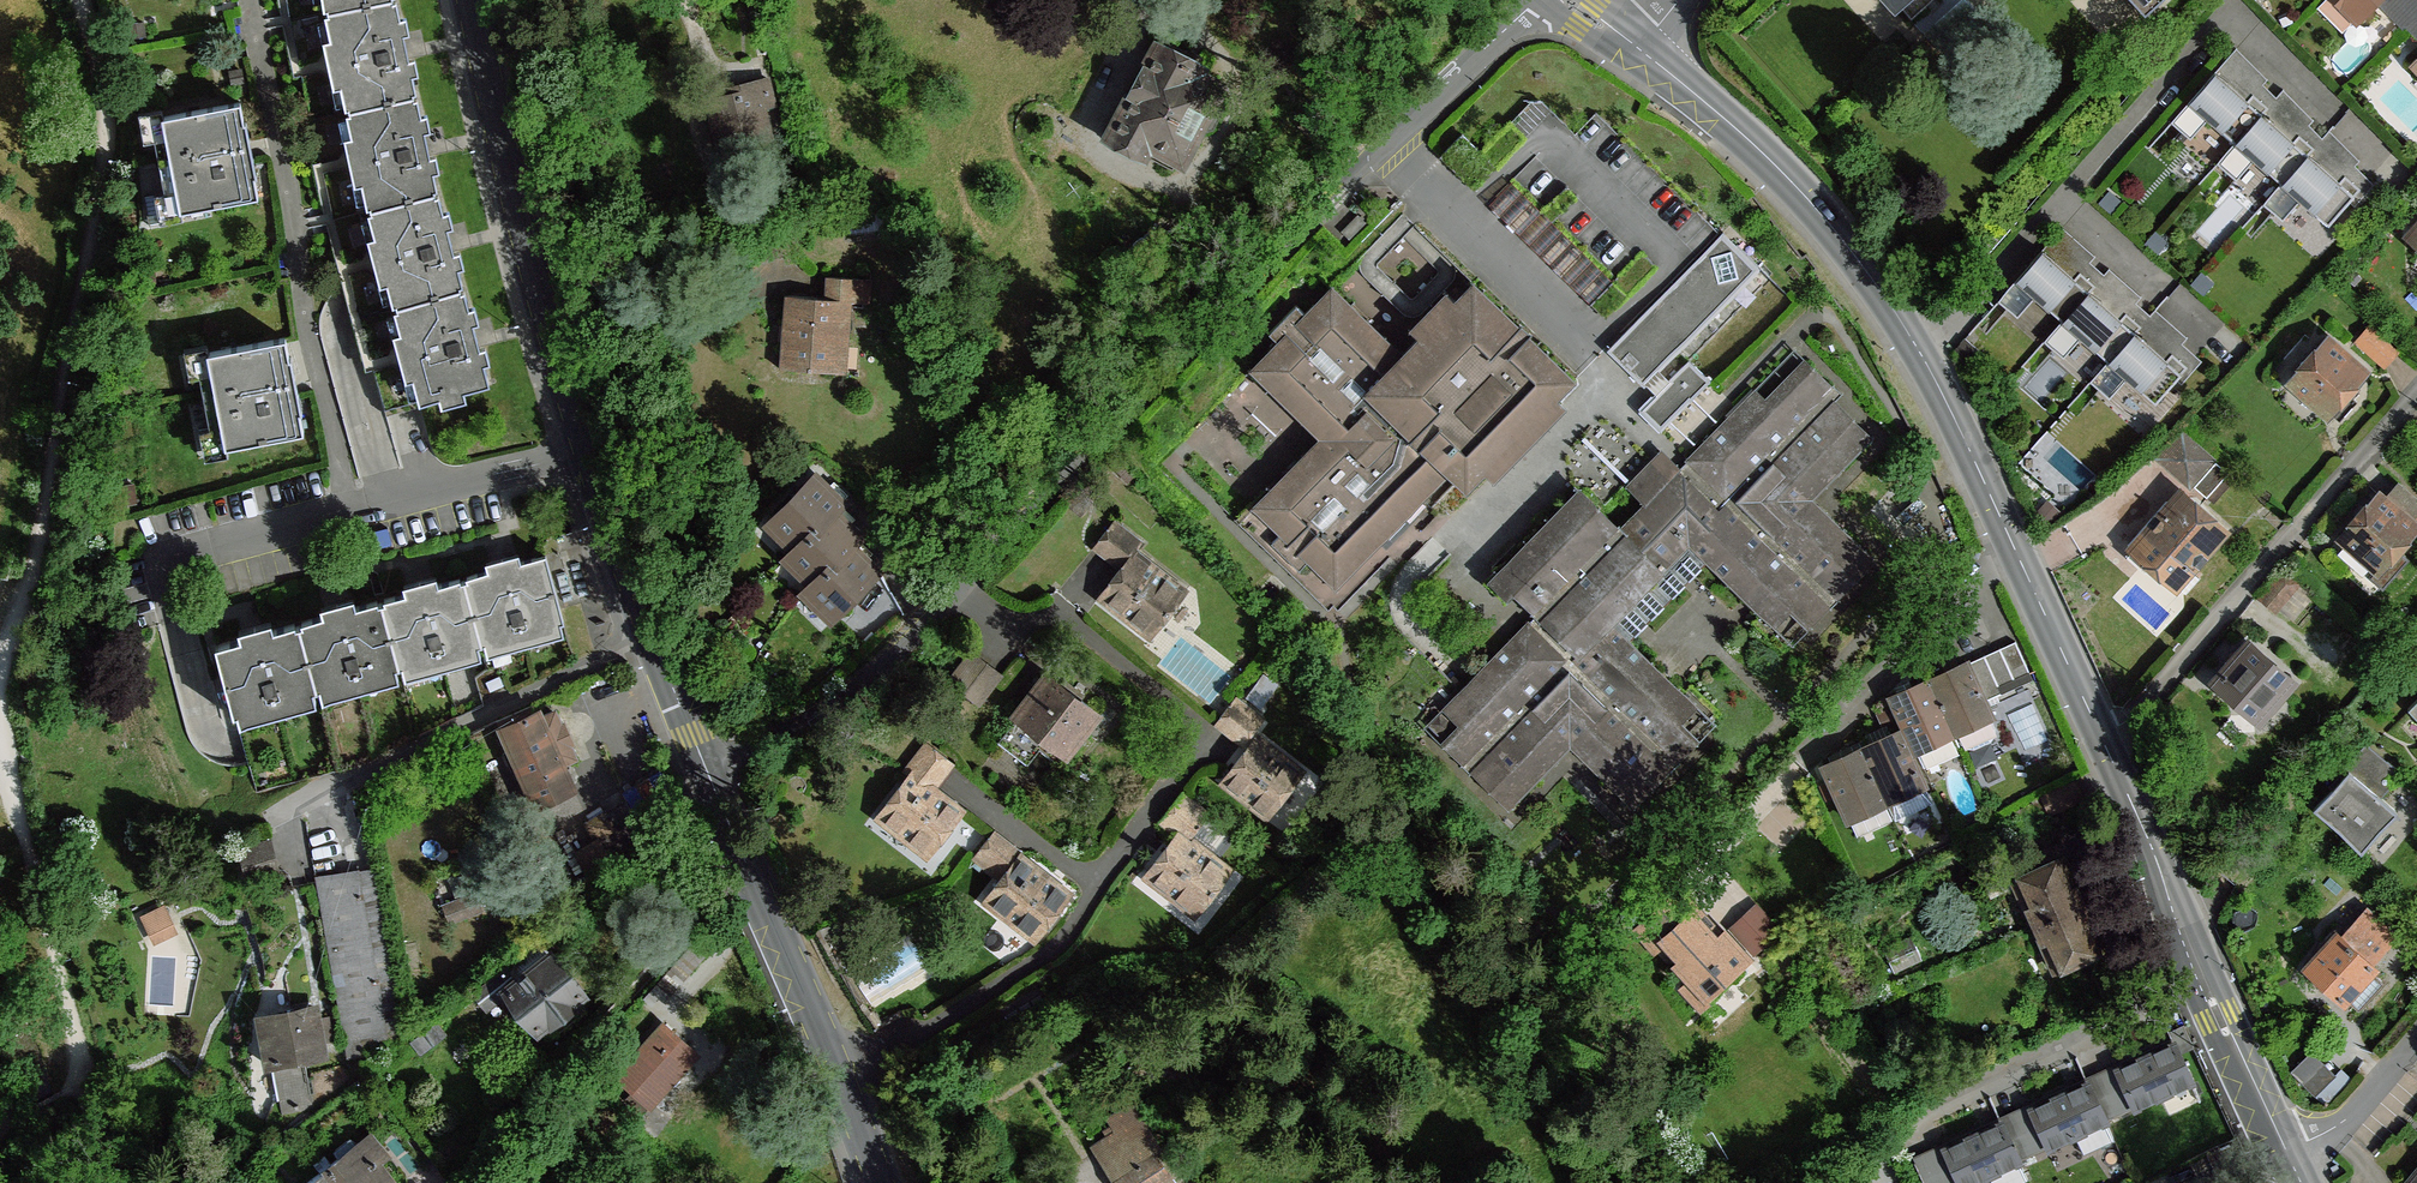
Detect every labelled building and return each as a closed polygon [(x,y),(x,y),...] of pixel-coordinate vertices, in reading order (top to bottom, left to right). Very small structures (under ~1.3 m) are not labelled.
[(325,11),(385,0),(323,0),(325,11)] [(325,11),(333,46),(340,78),(347,109),(416,95),(396,0),(385,0),(325,11)] [(1896,1),(1912,18),(1932,0),(1897,0),(1896,1)] [(2146,17),(2165,0),(2131,0),(2146,17)] [(2357,22),(2377,4),(2381,0),(2335,0),(2357,22)] [(2377,4),(2403,29),(2406,26),(2416,15),(2416,0),(2381,0),(2377,4)] [(2406,26),(2416,37),(2416,15),(2406,26)] [(1190,55),(1165,42),(1114,135),(1142,151),(1149,139),(1181,156),(1218,82),(1186,63),(1190,55)] [(2247,101),(2254,94),(2268,79),(2235,50),(2215,72),(2247,101)] [(2236,142),(2262,113),(2268,106),(2254,94),(2247,101),(2215,72),(2189,100),(2209,118),(2236,142)] [(776,103),(768,79),(735,86),(737,93),(709,101),(722,151),(771,136),(764,107),(776,103)] [(2282,91),(2268,106),(2262,113),(2293,141),(2299,135),(2308,124),(2313,119),(2282,91)] [(416,95),(347,109),(355,145),(361,175),(369,208),(437,192),(416,95)] [(2191,138),(2209,118),(2189,100),(2171,121),(2191,138)] [(241,102),(152,119),(171,213),(259,196),(241,102)] [(2281,183),(2308,153),(2313,147),(2299,135),(2293,141),(2262,113),(2236,142),(2254,159),(2281,183)] [(2323,138),(2308,124),(2299,135),(2313,147),(2308,153),(2339,182),(2345,175),(2360,189),(2349,201),(2356,206),(2374,184),(2356,166),(2360,161),(2330,132),(2323,138)] [(2254,159),(2236,142),(2218,162),(2236,179),(2254,159)] [(2339,182),(2308,153),(2281,183),(2300,200),(2329,225),(2349,201),(2360,189),(2345,175),(2339,182)] [(2300,200),(2281,183),(2263,203),(2282,220),(2300,200)] [(437,192),(369,208),(379,247),(386,275),(394,305),(464,287),(437,192)] [(2121,202),(2110,192),(2100,203),(2111,212),(2121,202)] [(2075,280),(2081,272),(2096,256),(2064,227),(2042,251),(2075,280)] [(1645,387),(1761,268),(1724,232),(1623,335),(1607,351),(1645,387)] [(2168,242),(2156,233),(2147,244),(2158,253),(2168,242)] [(2063,321),(2090,292),(2096,285),(2081,272),(2075,280),(2042,251),(2017,279),(2037,297),(2063,321)] [(2110,269),(2096,285),(2090,292),(2121,320),(2127,313),(2136,304),(2141,297),(2110,269)] [(2212,283),(2202,274),(2193,285),(2203,293),(2212,283)] [(873,280),(825,276),(822,299),(852,302),(871,303),(873,280)] [(2018,317),(2037,297),(2017,279),(1998,300),(2018,317)] [(1574,380),(1473,282),(1459,298),(1421,335),(1402,354),(1351,305),(1331,323),(1314,305),(1304,314),(1296,306),(1270,333),(1278,342),(1269,351),(1287,369),(1269,387),(1321,439),(1271,489),(1289,507),(1270,525),(1280,535),(1272,544),(1299,571),(1308,562),(1318,571),(1335,552),(1354,570),(1449,474),(1467,490),(1486,472),(1558,397),(1574,380)] [(464,287),(394,305),(405,344),(412,369),(420,401),(489,383),(464,287)] [(2109,362),(2135,332),(2141,326),(2127,313),(2121,320),(2090,292),(2063,321),(2082,338),(2109,362)] [(822,299),(780,296),(773,371),(845,377),(852,302),(822,299)] [(2150,317),(2136,304),(2127,313),(2141,326),(2135,332),(2167,360),(2172,354),(2188,368),(2176,380),(2182,385),(2202,362),(2182,345),(2188,338),(2155,311),(2150,317)] [(2082,338),(2063,321),(2045,341),(2064,357),(2082,338)] [(2398,351),(2369,326),(2356,342),(2384,366),(2398,351)] [(2167,360),(2135,332),(2109,362),(2127,379),(2155,404),(2176,380),(2188,368),(2172,354),(2167,360)] [(205,393),(216,448),(304,432),(297,396),(286,339),(197,355),(205,393)] [(2329,341),(2293,382),(2327,413),(2363,372),(2329,341)] [(1986,358),(1976,348),(1966,360),(1977,369),(1986,358)] [(1711,381),(1689,360),(1639,410),(1661,432),(1711,381)] [(2127,379),(2109,362),(2090,382),(2109,399),(2127,379)] [(1824,396),(1830,390),(1810,371),(1793,389),(1787,383),(1767,402),(1774,409),(1747,436),(1729,419),(1681,468),(1646,503),(1619,531),(1579,491),(1498,572),(1538,612),(1488,663),(1507,681),(1480,708),(1470,698),(1454,714),(1464,724),(1446,742),(1494,788),(1500,781),(1518,799),(1540,776),(1532,769),(1570,731),(1609,769),(1603,776),(1625,797),(1642,780),(1648,786),(1718,715),(1690,687),(1676,701),(1670,696),(1660,706),(1634,680),(1651,663),(1629,640),(1708,560),(1730,582),(1747,565),(1773,591),(1764,600),(1769,606),(1761,614),(1790,642),(1854,577),(1847,570),(1864,553),(1842,531),(1835,538),(1796,500),(1835,461),(1842,468),(1863,447),(1845,429),(1851,423),(1824,396)] [(1774,409),(1767,402),(1755,391),(1729,419),(1747,436),(1774,409)] [(2010,402),(1999,393),(1989,404),(2000,413),(2010,402)] [(2214,459),(2182,431),(2158,458),(2190,486),(2214,459)] [(1628,485),(1646,503),(1681,468),(1661,450),(1628,485)] [(2038,463),(2027,454),(2018,464),(2029,474),(2038,463)] [(2229,474),(2216,462),(2194,487),(2207,499),(2229,474)] [(818,471),(764,526),(789,553),(815,530),(823,539),(842,517),(849,508),(818,471)] [(2415,527),(2416,524),(2416,502),(2400,487),(2386,502),(2415,527)] [(2167,502),(2128,545),(2174,585),(2222,531),(2182,495),(2172,506),(2167,502)] [(2380,497),(2344,537),(2378,567),(2396,547),(2415,527),(2386,502),(2380,497)] [(789,553),(779,561),(785,569),(805,589),(830,567),(840,575),(864,547),(867,542),(842,517),(823,539),(815,530),(789,553)] [(1122,569),(1133,555),(1143,543),(1114,522),(1094,548),(1122,569)] [(888,574),(864,547),(840,575),(830,567),(805,589),(785,569),(778,575),(832,630),(888,574)] [(2396,547),(2378,567),(2369,576),(2382,589),(2410,559),(2396,547)] [(1122,569),(1102,594),(1153,634),(1184,594),(1133,555),(1122,569)] [(547,556),(464,578),(482,644),(485,643),(488,655),(523,646),(564,635),(561,623),(565,622),(547,556)] [(1730,582),(1761,614),(1769,606),(1764,600),(1773,591),(1747,565),(1730,582)] [(2285,570),(2262,596),(2277,609),(2299,583),(2285,570)] [(464,578),(382,600),(399,666),(403,665),(406,677),(443,667),(481,657),(478,645),(482,644),(464,578)] [(298,623),(317,689),(321,688),(324,700),(360,690),(399,679),(396,667),(399,666),(382,600),(298,623)] [(298,623),(217,645),(234,712),(238,711),(241,722),(277,713),(316,702),(314,690),(317,689),(298,623)] [(2015,641),(2000,648),(2014,679),(2030,672),(2015,641)] [(2291,680),(2249,644),(2218,681),(2259,717),(2291,680)] [(2000,648),(1984,655),(1999,687),(2014,679),(2000,648)] [(1001,674),(973,652),(950,681),(980,703),(1001,674)] [(1984,655),(1968,663),(1986,701),(2002,693),(1999,687),(1984,655)] [(1929,679),(1955,733),(1957,732),(1990,718),(1993,716),(1986,701),(1968,663),(1967,661),(1929,679)] [(1507,681),(1488,663),(1428,723),(1446,742),(1464,724),(1454,714),(1470,698),(1480,708),(1507,681)] [(1099,713),(1048,674),(1015,715),(1017,717),(1064,752),(1067,754),(1099,713)] [(505,685),(502,676),(487,681),(491,691),(505,685)] [(1917,751),(1939,741),(1955,733),(1929,679),(1891,697),(1917,751)] [(1263,719),(1236,698),(1216,724),(1243,744),(1263,719)] [(2036,699),(2012,711),(2030,746),(2054,733),(2036,699)] [(535,704),(499,720),(536,803),(573,787),(563,763),(575,757),(555,712),(542,718),(535,704)] [(1064,752),(1017,717),(999,741),(1028,764),(1040,748),(1057,762),(1064,752)] [(1990,718),(1957,732),(1962,743),(1967,747),(1974,748),(1991,740),(1994,734),(1995,729),(1990,718)] [(1911,753),(1900,730),(1862,748),(1887,803),(1926,785),(1911,753)] [(1300,775),(1255,739),(1225,778),(1270,814),(1300,775)] [(1939,741),(1917,751),(1925,767),(1941,760),(1943,751),(1939,741)] [(905,772),(910,775),(930,791),(934,786),(952,763),(927,743),(905,772)] [(1887,803),(1862,748),(1824,766),(1849,820),(1887,803)] [(2390,763),(2369,787),(2383,797),(2402,774),(2390,763)] [(2349,770),(2314,808),(2362,853),(2399,812),(2383,797),(2369,787),(2349,770)] [(930,791),(910,775),(880,814),(931,853),(961,814),(930,791)] [(1926,785),(1887,803),(1895,820),(1934,802),(1926,785)] [(1161,822),(1177,834),(1187,842),(1209,814),(1183,794),(1161,822)] [(627,801),(589,825),(617,869),(655,847),(627,801)] [(1002,880),(1019,859),(1022,854),(994,832),(974,857),(1002,880)] [(1187,842),(1177,834),(1147,872),(1198,912),(1229,873),(1187,842)] [(272,841),(241,849),(249,879),(279,870),(272,841)] [(1068,897),(1019,859),(1002,880),(988,897),(1037,937),(1068,897)] [(2084,902),(2065,860),(2016,882),(2035,924),(2084,902)] [(381,870),(319,880),(349,1056),(364,1053),(389,1049),(387,1037),(377,975),(400,970),(381,870)] [(484,907),(477,893),(446,905),(453,921),(484,907)] [(694,907),(680,895),(658,920),(670,932),(694,907)] [(1651,925),(1663,938),(1693,912),(1680,898),(1651,925)] [(2084,902),(2035,924),(2054,966),(2103,944),(2084,902)] [(173,922),(165,907),(144,918),(153,938),(165,933),(162,927),(173,922)] [(2343,937),(2372,963),(2397,936),(2368,909),(2343,937)] [(1717,939),(1693,912),(1663,938),(1682,960),(1676,965),(1710,1000),(1732,979),(1729,975),(1748,958),(1725,934),(1717,939)] [(2339,933),(2308,967),(2344,999),(2348,995),(2371,970),(2375,966),(2372,963),(2343,937),(2339,933)] [(488,1004),(508,989),(552,955),(541,941),(476,990),(488,1004)] [(552,955),(508,989),(538,1027),(583,992),(552,955)] [(2382,981),(2371,970),(2348,995),(2359,1006),(2382,981)] [(316,1007),(265,1017),(269,1039),(263,1041),(268,1064),(273,1063),(305,1057),(324,1054),(316,1007)] [(443,1033),(433,1022),(414,1039),(423,1050),(443,1033)] [(696,1054),(664,1025),(617,1076),(652,1106),(696,1054)] [(2175,1043),(2119,1069),(2136,1107),(2192,1081),(2175,1043)] [(2311,1053),(2297,1065),(2315,1087),(2329,1075),(2311,1053)] [(305,1057),(273,1063),(283,1114),(314,1109),(305,1057)] [(2136,1107),(2119,1069),(2115,1061),(2085,1075),(2089,1083),(2107,1120),(2136,1107)] [(2089,1083),(2032,1109),(2050,1146),(2075,1134),(2104,1121),(2107,1120),(2089,1083)] [(2050,1146),(2032,1109),(2029,1101),(1999,1115),(2002,1122),(2020,1160),(2050,1146)] [(1111,1141),(1143,1121),(1133,1104),(1109,1119),(1114,1126),(1105,1131),(1111,1141)] [(1111,1141),(1099,1148),(1116,1177),(1155,1153),(1161,1150),(1143,1121),(1111,1141)] [(2113,1141),(2104,1121),(2075,1134),(2084,1154),(2113,1141)] [(2002,1122),(1946,1148),(1963,1182),(1969,1182),(1988,1174),(2017,1161),(2020,1160),(2002,1122)] [(362,1140),(307,1182),(396,1182),(362,1140)] [(1946,1148),(1942,1141),(1911,1155),(1925,1182),(1963,1182),(1946,1148)] [(1155,1153),(1116,1177),(1120,1182),(1159,1182),(1170,1176),(1155,1153)] [(2017,1161),(1988,1174),(1993,1182),(2019,1182),(2026,1179),(2017,1161)]
